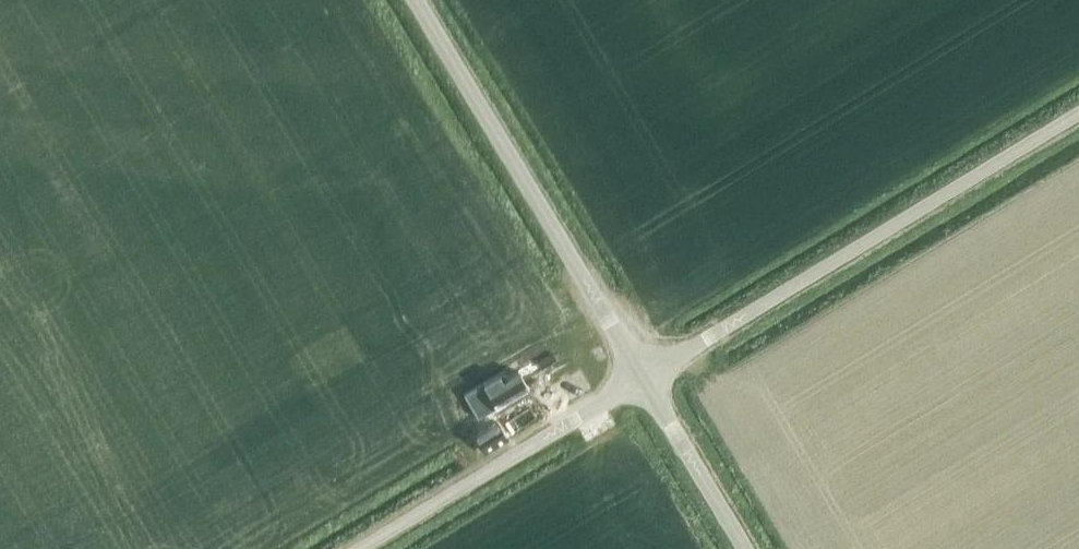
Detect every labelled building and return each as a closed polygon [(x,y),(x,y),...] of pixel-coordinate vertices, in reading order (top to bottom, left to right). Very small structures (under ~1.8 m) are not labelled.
[(500,409),(530,392),(518,372),(481,393),(484,399),(492,395),(500,409)] [(495,424),(474,436),(483,451),(504,439),(495,424)]
